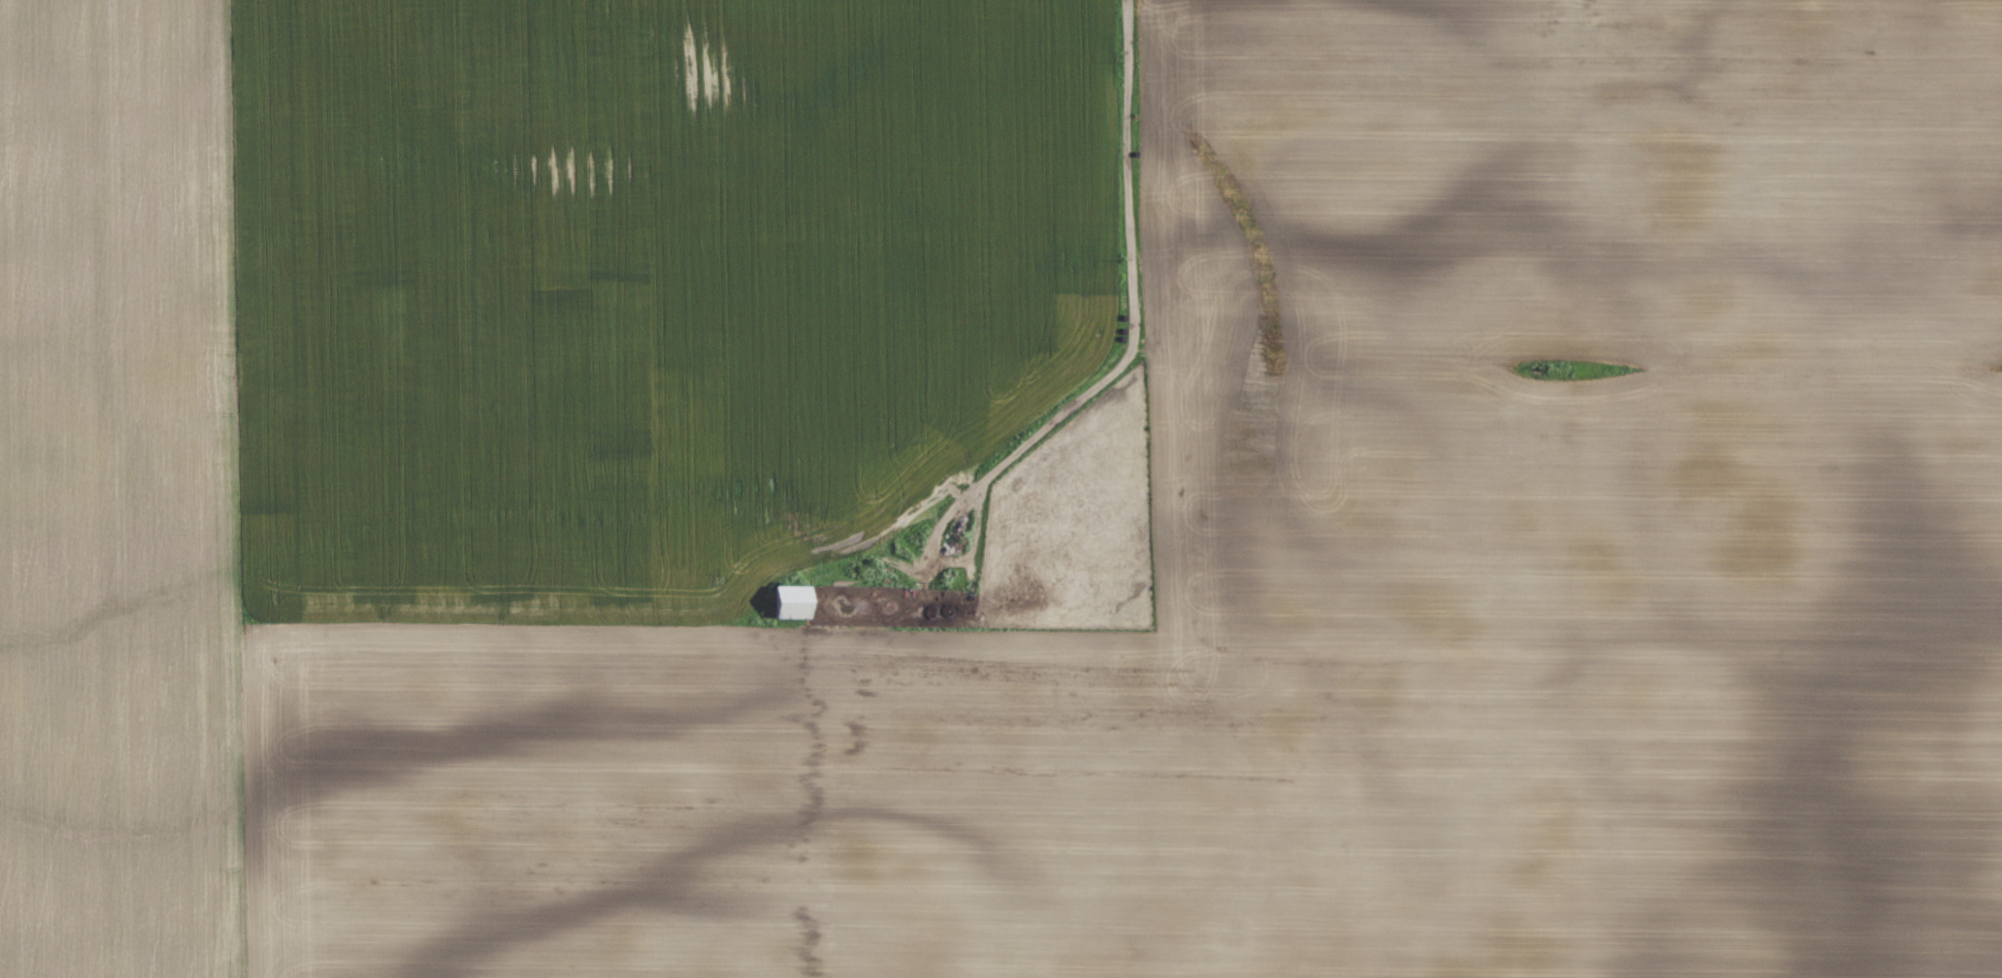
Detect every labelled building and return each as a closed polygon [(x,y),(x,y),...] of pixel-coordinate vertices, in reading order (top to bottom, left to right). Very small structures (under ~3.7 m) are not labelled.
[(778,618),(813,619),(814,586),(779,585),(778,618)]
